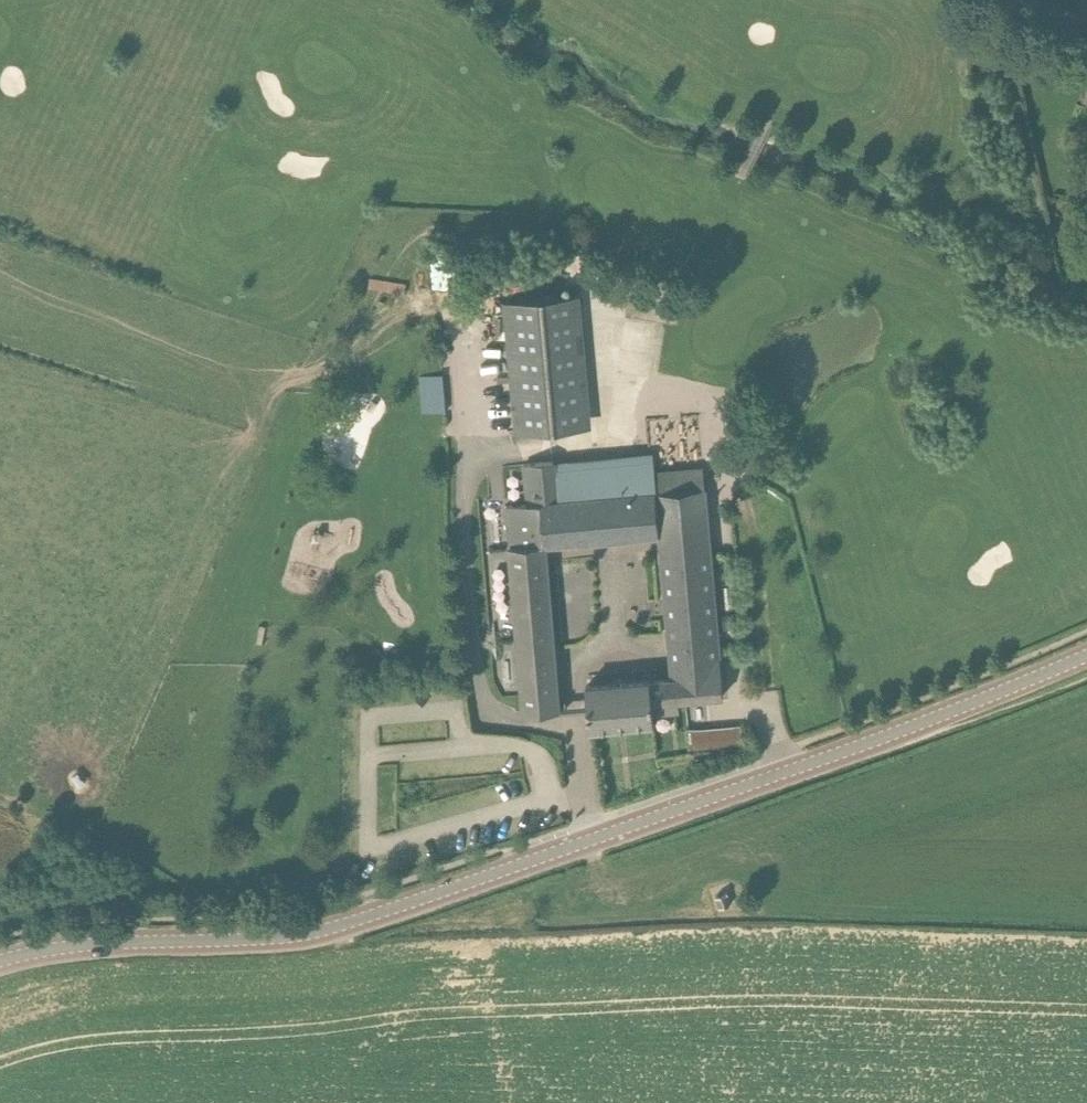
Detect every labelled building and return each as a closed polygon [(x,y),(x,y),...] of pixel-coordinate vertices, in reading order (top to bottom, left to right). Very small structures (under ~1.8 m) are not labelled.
[(579,301),(505,308),(517,435),(591,428),(579,301)] [(442,376),(419,378),(422,415),(445,413),(442,376)] [(742,435),(741,425),(730,426),(731,435),(742,435)] [(703,466),(652,470),(651,454),(523,464),(525,504),(506,505),(510,547),(522,692),(524,714),(558,711),(556,689),(544,544),(657,534),(672,678),(649,680),(649,679),(586,685),(590,730),(654,723),(653,713),(675,711),(674,700),(722,696),(720,673),(703,466)] [(741,724),(693,727),(694,748),(742,745),(741,724)] [(716,897),(720,910),(732,906),(728,893),(716,897)]
